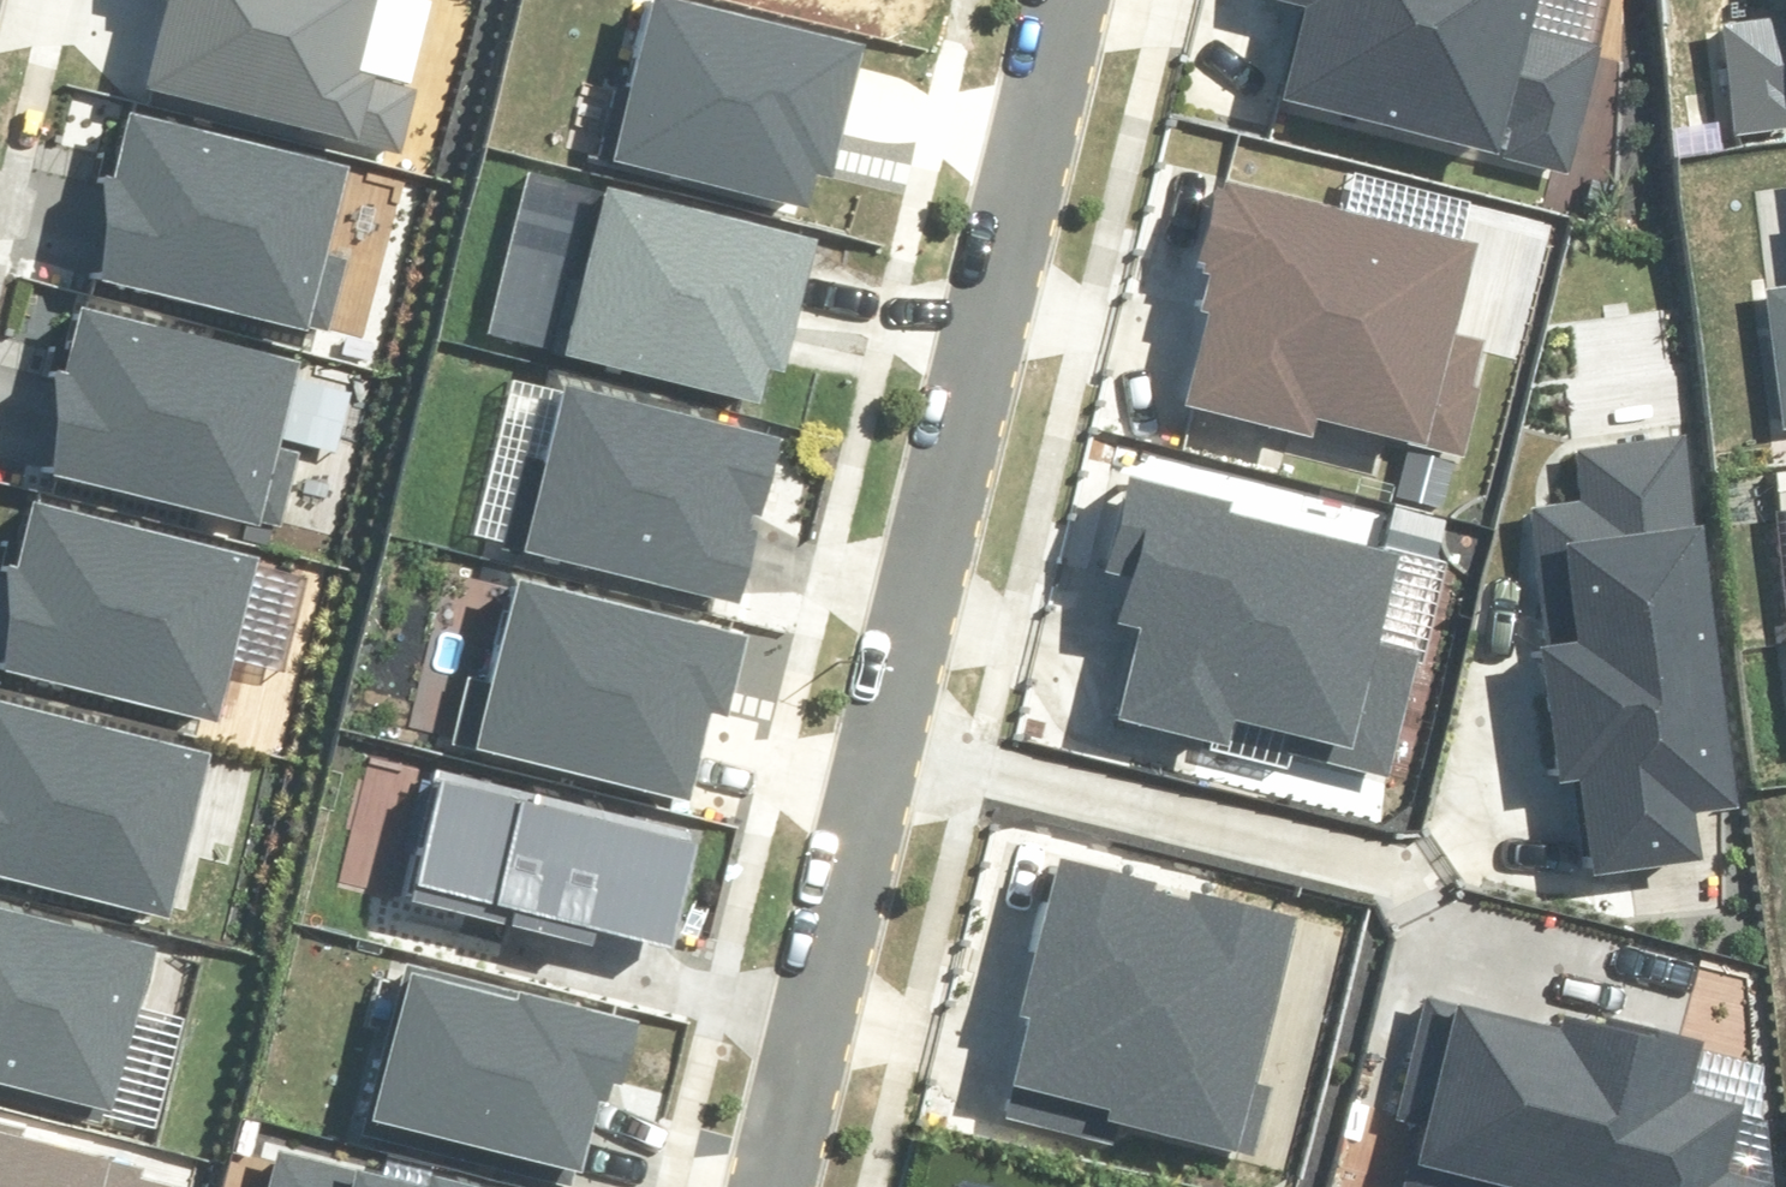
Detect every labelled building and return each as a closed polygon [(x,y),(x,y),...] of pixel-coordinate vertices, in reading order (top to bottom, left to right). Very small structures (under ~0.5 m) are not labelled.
[(153,84),(398,148),(413,92),(356,77),(376,0),(175,0),(153,84)] [(864,44),(671,0),(649,0),(612,163),(807,207),(815,172),(834,176),(864,44)] [(1261,1),(1290,8),(1267,98),(1565,171),(1592,61),(1511,42),(1521,0),(1261,0),(1261,1)] [(1729,138),(1785,131),(1785,6),(1714,15),(1729,138)] [(97,168),(71,279),(307,333),(345,167),(123,116),(111,171),(97,168)] [(1202,313),(1211,315),(1190,402),(1307,431),(1312,410),(1457,446),(1484,338),(1458,332),(1482,236),(1216,169),(1191,271),(1211,277),(1202,313)] [(829,232),(612,176),(568,347),(762,396),(769,368),(793,374),(829,232)] [(1785,441),(1785,278),(1763,281),(1783,441),(1785,441)] [(51,357),(26,468),(261,522),(300,356),(78,305),(65,361),(51,357)] [(781,439),(561,386),(522,546),(740,599),(758,527),(748,525),(751,512),(762,515),(781,439)] [(1690,445),(1586,457),(1593,513),(1542,519),(1555,636),(1540,638),(1557,782),(1580,780),(1591,876),(1705,863),(1698,807),(1732,804),(1690,445)] [(1232,502),(1122,477),(1099,572),(1130,579),(1119,625),(1143,630),(1122,718),(1400,784),(1432,647),(1383,636),(1402,555),(1229,514),(1232,502)] [(0,603),(0,676),(220,726),(258,560),(36,509),(23,564),(10,561),(0,603)] [(457,743),(691,796),(709,715),(731,721),(751,635),(516,582),(492,686),(471,681),(457,743)] [(170,919),(214,757),(0,698),(0,873),(170,919)] [(703,831),(435,772),(407,901),(599,943),(602,931),(677,947),(703,831)] [(1295,917),(1062,859),(1021,1021),(1032,1024),(1008,1117),(1108,1142),(1115,1118),(1259,1154),(1276,1086),(1254,1080),(1295,917)] [(0,915),(0,1082),(110,1113),(153,957),(0,915)] [(640,1021),(408,965),(370,1120),(577,1169),(594,1099),(620,1106),(640,1021)] [(1500,1185),(1509,1186),(1764,1186),(1717,1177),(1732,1108),(1688,1099),(1701,1039),(1575,1012),(1571,1033),(1419,1001),(1394,1118),(1415,1122),(1401,1186),(1500,1186),(1500,1185)] [(132,1185),(137,1165),(0,1130),(0,1186),(138,1186),(132,1185)] [(273,1153),(265,1186),(414,1186),(273,1153)] [(425,1173),(422,1186),(483,1186),(425,1173)]
